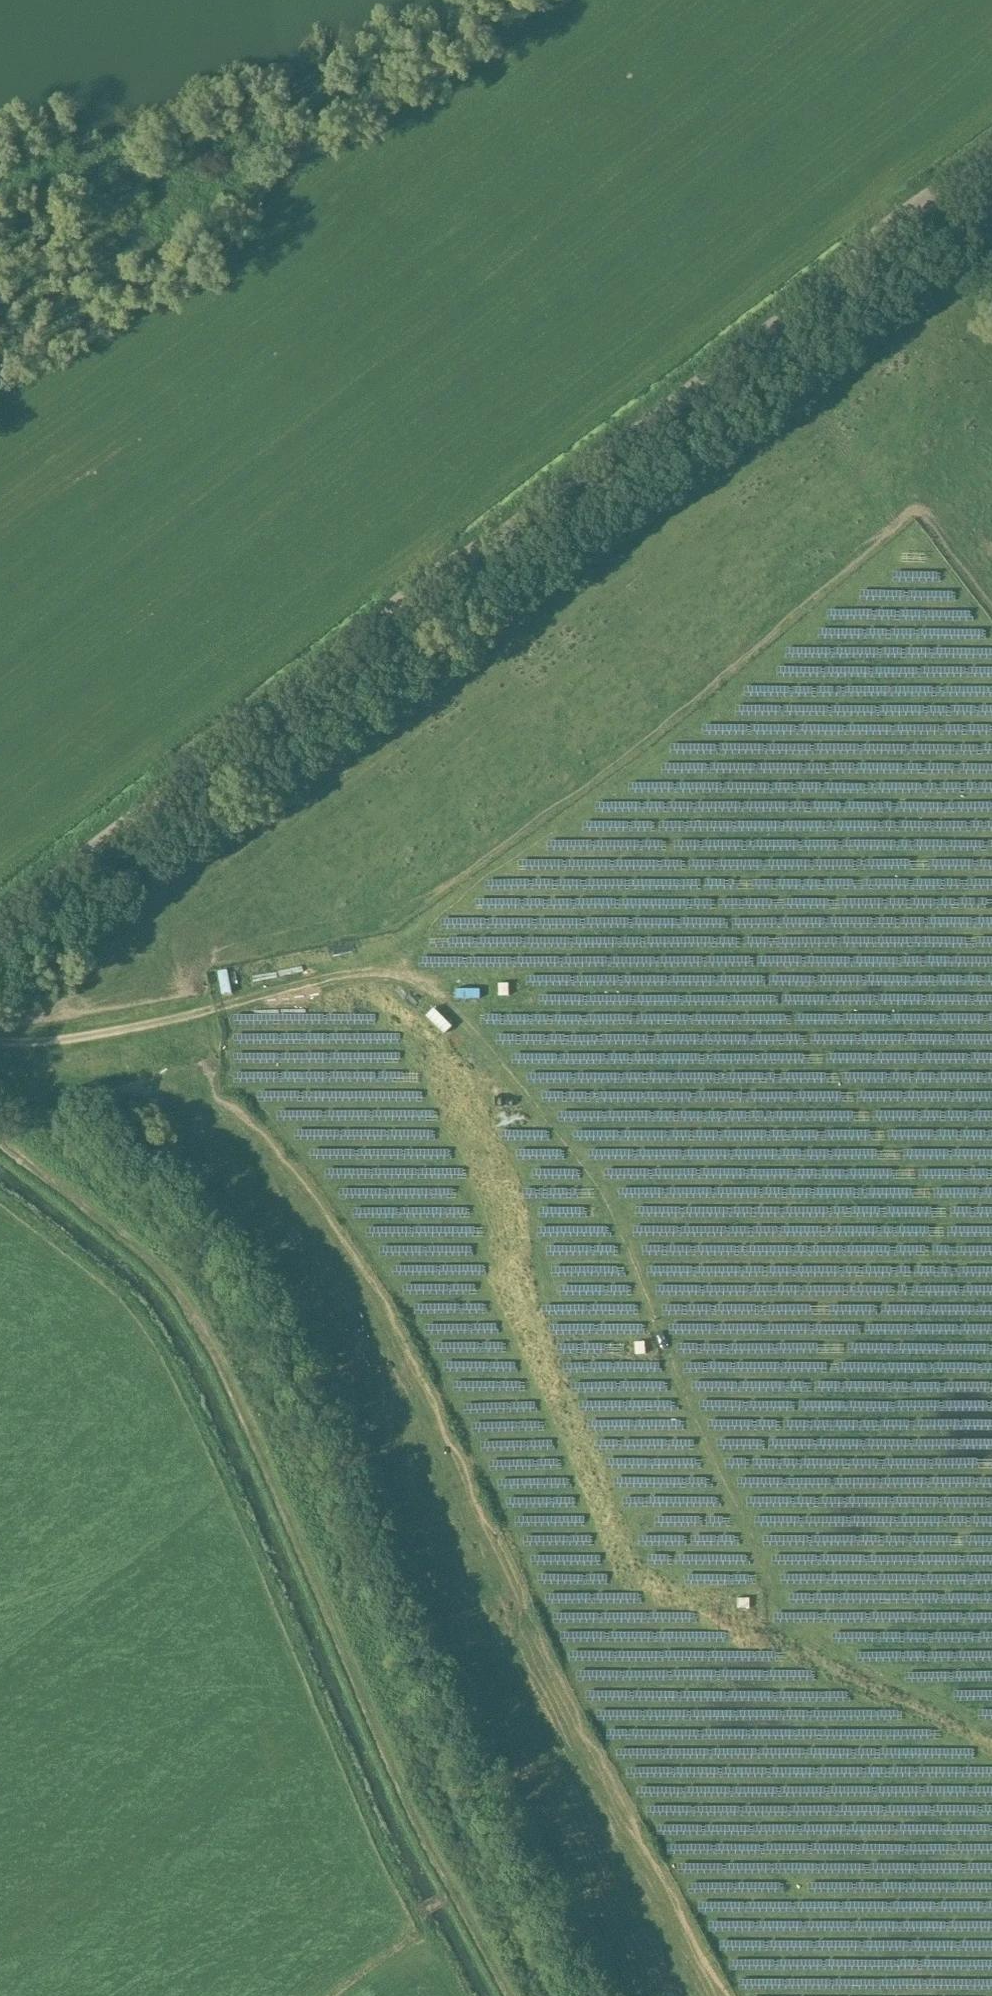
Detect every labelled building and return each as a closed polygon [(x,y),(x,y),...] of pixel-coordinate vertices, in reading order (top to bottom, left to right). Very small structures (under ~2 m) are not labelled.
[(218,991),(228,990),(226,968),(216,969),(218,991)] [(442,1031),(449,1023),(430,1007),(423,1014),(442,1031)] [(0,1081),(0,1098),(3,1101),(11,1092),(0,1081)]
